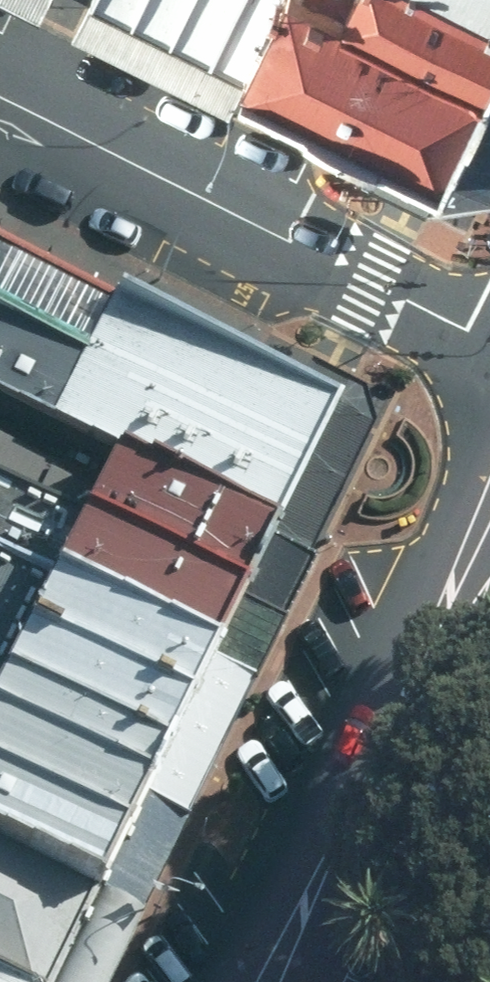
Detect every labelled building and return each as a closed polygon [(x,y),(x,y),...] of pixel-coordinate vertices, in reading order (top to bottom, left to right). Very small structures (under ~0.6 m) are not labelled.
[(183,36),(201,0),(111,0),(183,36)] [(183,36),(258,77),(297,0),(201,0),(183,36)] [(330,0),(298,0),(259,79),(451,174),(489,100),(489,84),(330,0)] [(462,0),(331,0),(489,83),(489,15),(462,0)] [(489,13),(489,0),(466,0),(489,13)] [(117,304),(0,248),(0,372),(69,404),(91,359),(117,304)] [(337,411),(305,396),(117,304),(91,359),(69,404),(0,372),(0,393),(120,452),(279,527),(337,411)] [(279,527),(120,452),(101,491),(0,443),(0,472),(249,590),(279,527)] [(249,590),(0,472),(0,555),(58,583),(66,567),(224,642),(249,590)] [(224,642),(66,567),(58,583),(0,555),(0,678),(28,621),(194,703),(224,642)] [(153,785),(162,767),(194,703),(28,621),(0,678),(0,710),(153,785)] [(153,785),(0,710),(0,851),(95,899),(153,785)] [(72,948),(95,899),(0,851),(0,911),(72,948)] [(65,961),(72,948),(0,911),(0,929),(65,961)] [(65,961),(0,929),(0,981),(54,981),(65,961)]
